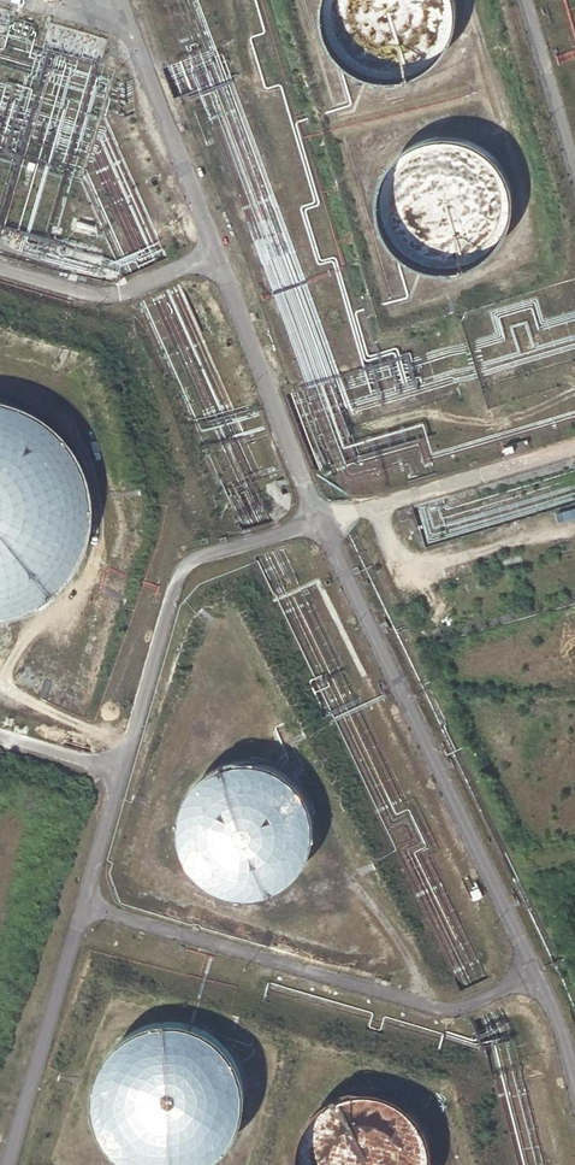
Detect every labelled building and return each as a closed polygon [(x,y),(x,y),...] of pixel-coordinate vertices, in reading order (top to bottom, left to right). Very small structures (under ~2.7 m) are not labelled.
[(451,0),(316,0),(316,6),(317,11),(318,16),(320,21),(322,27),(324,31),(329,39),(332,43),(337,48),(340,51),(344,54),(349,57),(353,59),(357,61),(364,64),(370,65),(376,66),(380,66),(388,66),(392,66),(397,65),(403,64),(407,62),(414,59),(419,56),(426,52),(430,48),(436,42),(439,37),(441,34),(443,30),(446,24),(449,17),(450,11),(451,6),(451,0)] [(504,198),(504,192),(504,191),(504,185),(503,178),(502,174),(499,165),(496,159),(492,153),(488,147),(484,143),(479,138),(474,135),(469,132),(461,128),(453,126),(448,124),(442,124),(432,124),(425,124),(418,126),(411,128),(405,131),(400,134),(394,138),(390,142),(384,148),(380,154),(377,158),(375,162),(373,167),(371,172),(370,178),(369,185),(369,192),(369,199),(370,205),(372,213),(374,219),(377,225),(381,231),(385,236),(390,241),(393,244),(398,248),(403,251),(407,253),(415,256),(423,258),(428,259),(435,260),(441,259),(450,258),(455,257),(459,256),(465,253),(471,250),(476,247),(482,242),(487,237),(490,233),(494,228),(497,223),(500,216),(502,209),(503,205),(504,198)] [(80,509),(80,508),(79,496),(78,487),(76,478),(74,473),(72,468),(67,457),(63,451),(60,446),(53,438),(47,431),(44,428),(37,422),(29,417),(21,413),(12,409),(7,407),(0,405),(0,612),(2,612),(9,610),(14,608),(19,605),(26,602),(34,597),(41,591),(50,584),(53,580),(60,571),(66,561),(71,551),(74,544),(76,539),(78,532),(79,526),(80,521),(80,515),(80,509)] [(561,512),(564,522),(574,519),(574,508),(561,512)] [(325,824),(326,818),(326,817),(325,810),(324,804),(323,797),(320,790),(317,784),(314,779),(310,774),(305,769),(300,764),(294,760),(289,757),(283,754),(277,753),(270,751),(266,750),(257,750),(250,750),(246,751),(240,752),(232,755),(227,757),(220,762),(217,764),(210,770),(206,775),(201,780),(198,786),(195,792),(193,797),(192,804),(191,811),(190,817),(191,824),(191,829),(193,836),(195,841),(198,849),(201,854),(205,860),(209,864),(211,867),(218,872),(223,876),(226,877),(231,880),(234,881),(241,883),(248,885),(255,885),(261,885),(268,885),(275,883),(283,881),(289,878),(294,875),(300,871),(305,867),(310,861),(314,856),(317,851),(320,845),(324,835),(325,830),(325,824)] [(483,895),(479,884),(469,888),(474,899),(483,895)] [(234,1106),(234,1105),(234,1099),(234,1094),(232,1087),(230,1081),(226,1073),(224,1069),(219,1062),(215,1058),(211,1054),(205,1049),(201,1047),(195,1043),(190,1042),(183,1040),(176,1038),(169,1037),(163,1037),(156,1038),(149,1040),(143,1042),(138,1044),(132,1047),(125,1052),(121,1055),(115,1060),(112,1064),(108,1070),(105,1076),(102,1083),(100,1091),(99,1098),(98,1104),(99,1111),(99,1117),(100,1120),(102,1127),(105,1134),(108,1141),(113,1147),(116,1152),(120,1155),(125,1160),(132,1164),(133,1164),(199,1164),(203,1163),(208,1160),(213,1155),(217,1151),(222,1144),(226,1138),(229,1132),(232,1125),(233,1118),(234,1112),(234,1106)] [(442,1146),(442,1145),(442,1141),(441,1133),(439,1125),(437,1118),(435,1114),(430,1107),(427,1102),(423,1098),(418,1094),(413,1090),(407,1086),(403,1084),(395,1081),(389,1079),(382,1078),(377,1078),(371,1078),(363,1079),(355,1081),(350,1082),(345,1084),(340,1087),(335,1090),(330,1095),(325,1100),(321,1104),(317,1110),(313,1116),(311,1123),(309,1129),(308,1133),(307,1138),(307,1144),(307,1151),(308,1160),(310,1164),(439,1164),(441,1158),(442,1150),(442,1146)]
